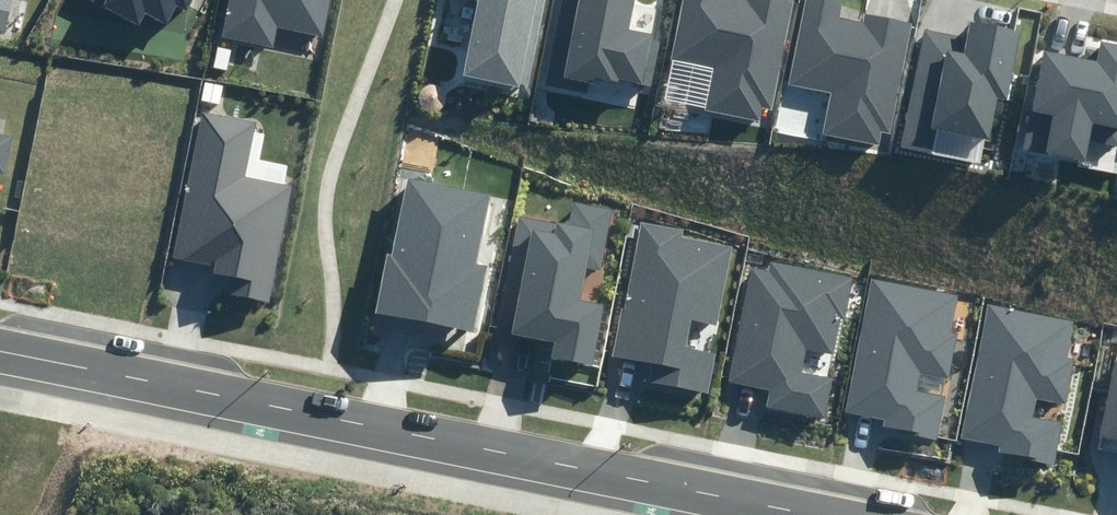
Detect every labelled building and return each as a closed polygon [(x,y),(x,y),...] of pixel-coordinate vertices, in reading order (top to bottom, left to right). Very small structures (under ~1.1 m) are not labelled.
[(7,32),(14,0),(0,0),(0,30),(7,32)] [(139,25),(146,12),(167,23),(176,6),(188,12),(194,0),(91,0),(139,25)] [(222,37),(274,47),(278,28),(323,37),(330,0),(229,0),(222,37)] [(527,85),(546,0),(469,0),(479,2),(462,76),(519,88),(520,83),(527,85)] [(587,92),(588,85),(594,86),(596,76),(651,87),(660,41),(651,39),(652,33),(628,29),(633,0),(562,0),(545,84),(587,92)] [(759,121),(762,108),(772,110),(795,0),(683,0),(670,59),(714,68),(705,109),(759,121)] [(879,146),(882,132),(891,133),(913,23),(864,13),(862,23),(839,18),(842,4),(821,0),(807,0),(790,86),(831,93),(823,135),(879,146)] [(902,148),(932,154),(937,129),(987,139),(995,98),(1008,100),(1021,31),(970,22),(967,36),(924,29),(902,148)] [(1023,148),(1087,160),(1090,142),(1116,147),(1116,45),(1101,42),(1100,50),(1085,47),(1083,58),(1043,50),(1023,148)] [(226,294),(269,302),(291,186),(246,178),(257,121),(203,111),(174,258),(217,266),(215,273),(229,276),(226,294)] [(7,174),(13,138),(0,135),(0,173),(7,174)] [(376,313),(475,332),(487,266),(476,264),(489,194),(408,179),(394,255),(388,254),(376,313)] [(552,357),(593,365),(604,305),(580,301),(586,267),(600,269),(611,210),(574,203),(570,226),(518,216),(499,320),(513,323),(511,335),(554,343),(552,357)] [(704,392),(710,393),(717,354),(685,348),(691,321),(717,325),(731,246),(681,237),(682,231),(638,222),(613,355),(651,362),(646,387),(703,398),(704,392)] [(766,407),(826,418),(834,378),(803,373),(807,350),(832,354),(839,318),(845,319),(853,276),(771,261),(769,271),(750,268),(729,382),(769,389),(766,407)] [(897,431),(939,439),(947,397),(918,392),(921,373),(951,378),(958,335),(950,333),(957,294),(871,279),(848,411),(885,418),(883,425),(898,428),(897,431)] [(1022,459),(1055,465),(1063,423),(1035,418),(1038,398),(1066,403),(1074,359),(1067,358),(1074,322),(987,306),(963,438),(1000,445),(999,451),(1022,456),(1022,459)] [(1116,360),(1102,436),(1116,439),(1116,360)]
